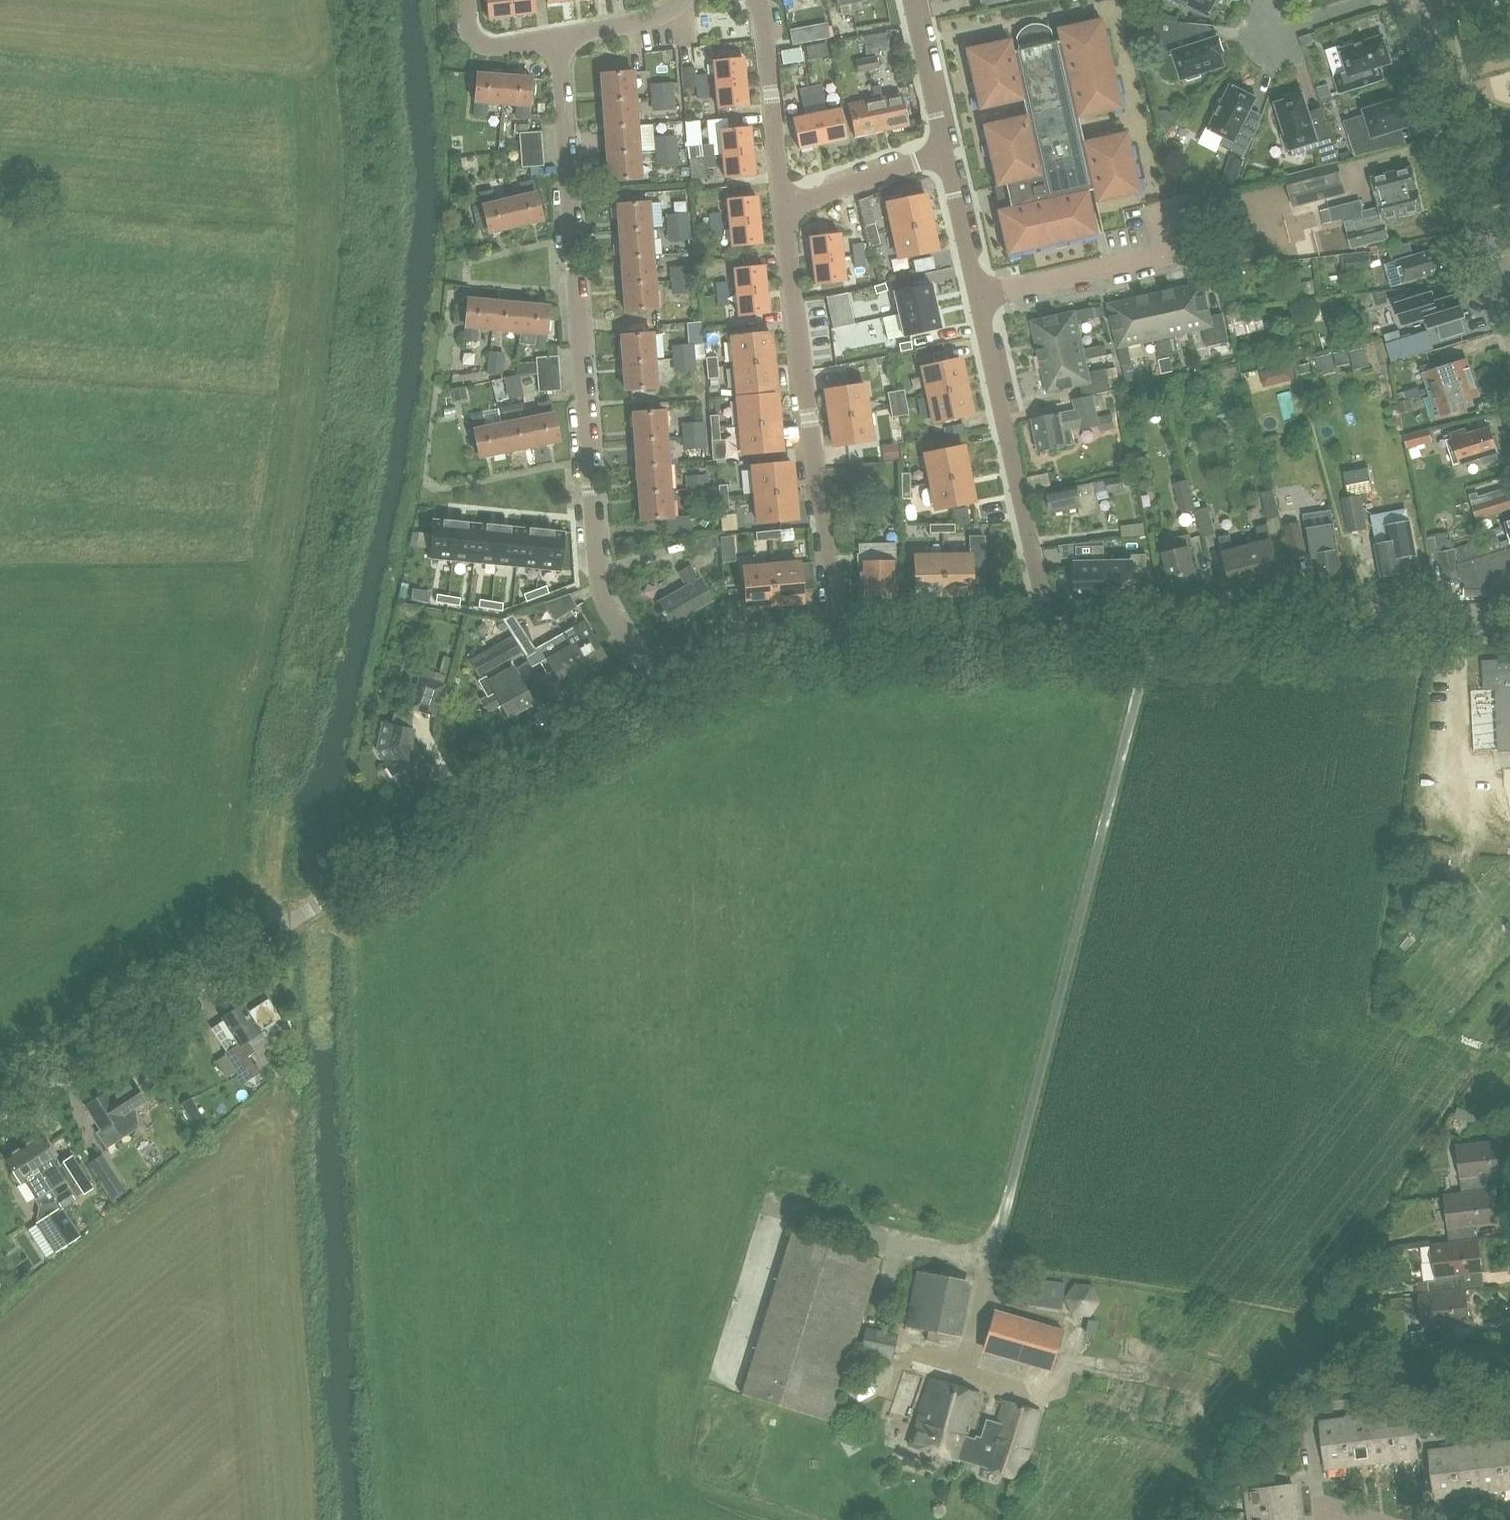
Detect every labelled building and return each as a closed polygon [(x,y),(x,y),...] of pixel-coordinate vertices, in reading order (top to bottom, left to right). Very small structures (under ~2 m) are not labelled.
[(489,19),(513,16),(511,0),(486,0),(489,19)] [(513,16),(537,13),(535,0),(511,0),(513,16)] [(1182,5),(1183,1),(1209,15),(1215,4),(1218,5),(1221,0),(1172,0),(1182,5)] [(1007,255),(1097,235),(1087,191),(1093,190),(1096,203),(1140,193),(1127,132),(1083,142),(1078,118),(1122,108),(1101,18),(1057,28),(1060,41),(1054,43),(1051,30),(1050,30),(1047,27),(1043,25),(1035,23),(1031,24),(1027,25),(1024,28),(1021,30),(1018,34),(1017,37),(1016,37),(1019,50),(1013,52),(1010,39),(965,49),(979,110),(1023,100),(1026,116),(983,125),(996,186),(1005,184),(1010,208),(997,211),(1007,255)] [(1190,23),(1156,19),(1153,48),(1157,63),(1175,57),(1183,79),(1187,78),(1189,81),(1202,77),(1200,73),(1224,66),(1221,54),(1224,53),(1219,38),(1199,44),(1196,36),(1189,36),(1190,23)] [(805,27),(790,30),(793,44),(807,41),(805,27)] [(867,54),(889,49),(885,32),(864,37),(867,54)] [(1332,68),(1340,94),(1367,85),(1363,72),(1392,63),(1391,61),(1394,59),(1390,47),(1387,48),(1383,36),(1359,44),(1358,41),(1345,45),(1346,48),(1341,50),(1346,64),(1332,68)] [(806,46),(809,60),(818,57),(816,44),(806,46)] [(801,48),(781,52),(783,64),(803,60),(801,48)] [(867,58),(870,70),(881,68),(878,56),(867,58)] [(743,57),(714,60),(716,84),(745,81),(743,57)] [(870,70),(867,58),(856,60),(859,72),(870,70)] [(681,68),(683,88),(689,87),(695,86),(708,85),(707,74),(696,75),(695,67),(683,68),(681,68)] [(634,72),(602,74),(604,101),(636,99),(634,72)] [(476,73),(474,101),(475,101),(474,114),(486,115),(487,101),(502,102),(504,75),(476,73)] [(504,75),(502,102),(518,103),(517,117),(528,118),(529,105),(530,105),(532,77),(504,75)] [(745,81),(716,84),(719,109),(748,106),(745,81)] [(673,82),(650,84),(651,98),(675,96),(673,82)] [(1316,88),(1319,100),(1332,96),(1328,83),(1316,88)] [(708,85),(695,86),(696,98),(709,97),(708,85)] [(902,94),(883,98),(880,85),(873,87),(876,100),(882,130),(908,125),(902,94)] [(1243,125),(1256,98),(1254,97),(1256,94),(1244,88),(1242,91),(1231,86),(1224,101),(1221,99),(1214,111),(1218,113),(1210,128),(1225,136),(1220,145),(1248,160),(1257,133),(1243,125)] [(816,106),(826,104),(823,88),(812,90),(813,95),(816,106)] [(1288,100),(1277,104),(1286,134),(1283,135),(1288,151),(1291,150),(1293,155),(1319,147),(1321,155),(1324,164),(1337,161),(1339,160),(1336,150),(1327,123),(1314,127),(1309,112),(1302,92),(1287,97),(1288,100)] [(804,109),(816,106),(813,95),(802,97),(804,109)] [(675,96),(651,98),(652,111),(676,110),(675,96)] [(1344,121),(1356,159),(1391,148),(1386,133),(1415,124),(1410,109),(1407,110),(1403,98),(1387,104),(1386,100),(1373,104),(1374,108),(1365,111),(1366,114),(1344,121)] [(636,99),(604,101),(606,127),(638,125),(636,99)] [(849,106),(856,136),(882,130),(876,100),(849,106)] [(841,109),(817,113),(823,143),(847,138),(841,109)] [(794,118),(800,148),(823,143),(817,113),(794,118)] [(638,125),(606,127),(608,153),(639,151),(638,125)] [(749,127),(720,129),(722,153),(751,151),(749,127)] [(499,131),(498,151),(520,150),(519,144),(518,133),(518,132),(499,131)] [(541,131),(518,133),(519,144),(542,142),(541,131)] [(677,135),(654,136),(655,150),(678,148),(678,144),(677,136),(677,135)] [(542,142),(519,144),(520,150),(520,155),(543,153),(542,142)] [(714,144),(702,144),(703,155),(715,154),(714,144)] [(1349,146),(1337,150),(1340,160),(1352,156),(1349,146)] [(678,148),(655,150),(656,164),(679,162),(678,148)] [(639,151),(608,153),(610,181),(623,180),(641,178),(639,151)] [(751,151),(722,153),(724,177),(754,175),(751,151)] [(543,153),(520,155),(521,167),(544,165),(543,153)] [(715,154),(703,155),(703,158),(704,167),(716,166),(715,154)] [(1230,156),(1226,166),(1240,170),(1244,160),(1230,156)] [(1246,186),(1256,165),(1247,160),(1237,182),(1246,186)] [(1324,164),(1285,175),(1293,208),(1346,194),(1337,161),(1324,164)] [(1361,200),(1329,208),(1332,222),(1341,220),(1345,222),(1352,249),(1362,247),(1389,239),(1387,230),(1384,221),(1423,211),(1418,189),(1412,168),(1372,178),(1377,200),(1379,208),(1364,212),(1361,200)] [(524,195),(509,199),(515,226),(542,220),(536,193),(535,193),(532,181),(521,183),(524,195)] [(491,190),(480,193),(483,206),(482,206),(489,233),(515,226),(509,199),(494,202),(491,190)] [(642,202),(617,204),(619,231),(651,229),(650,217),(649,202),(655,202),(654,192),(642,193),(642,202)] [(858,200),(864,225),(875,222),(869,195),(858,200)] [(886,203),(892,231),(930,222),(925,195),(886,203)] [(757,196),(727,199),(730,223),(759,220),(757,196)] [(721,212),(709,213),(710,224),(722,223),(721,212)] [(688,213),(666,214),(666,215),(667,228),(689,226),(688,213)] [(811,236),(814,260),(844,257),(841,233),(847,232),(845,213),(817,216),(819,235),(811,236)] [(853,233),(861,233),(860,213),(852,213),(853,233)] [(759,220),(730,223),(732,247),(762,244),(759,220)] [(930,222),(892,231),(897,258),(936,250),(930,222)] [(722,223),(710,224),(711,237),(723,236),(722,223)] [(867,236),(878,234),(875,223),(864,225),(865,226),(867,236)] [(689,226),(667,228),(668,241),(690,240),(691,240),(689,226)] [(651,229),(619,231),(621,257),(653,255),(651,229)] [(867,237),(870,247),(880,244),(878,234),(867,236),(867,237)] [(852,244),(854,255),(855,256),(871,254),(870,252),(869,245),(868,246),(867,242),(856,243),(852,244)] [(1393,262),(1384,265),(1391,287),(1403,284),(1450,269),(1443,246),(1413,255),(1410,243),(1389,249),(1393,262)] [(716,247),(696,248),(697,260),(718,258),(716,247)] [(872,265),(871,254),(855,256),(854,255),(855,267),(872,265)] [(1373,269),(1371,254),(1347,256),(1349,273),(1373,269)] [(653,255),(621,257),(623,283),(655,281),(653,255)] [(846,281),(844,257),(814,260),(816,284),(846,281)] [(672,267),(670,267),(671,280),(694,278),(693,265),(692,265),(686,266),(672,267)] [(763,265),(734,268),(737,292),(766,289),(763,265)] [(694,278),(671,280),(672,294),(695,293),(694,279),(694,278)] [(655,281),(623,283),(625,311),(657,308),(655,281)] [(727,282),(716,283),(717,294),(728,293),(727,282)] [(873,286),(876,294),(888,290),(885,282),(873,286)] [(931,283),(894,292),(899,314),(936,305),(931,283)] [(1204,283),(1179,288),(1189,332),(1203,329),(1207,347),(1229,342),(1223,313),(1211,316),(1204,283)] [(1179,288),(1156,294),(1170,355),(1180,353),(1176,335),(1189,332),(1179,288)] [(766,289),(737,292),(739,316),(768,313),(766,289)] [(826,296),(833,328),(855,323),(847,292),(826,296)] [(728,293),(717,294),(718,305),(730,305),(728,293)] [(1465,316),(1458,296),(1438,302),(1435,303),(1433,295),(1433,293),(1398,304),(1405,325),(1427,317),(1430,327),(1438,325),(1443,339),(1465,332),(1461,318),(1465,316)] [(1156,294),(1133,299),(1143,343),(1156,340),(1160,357),(1170,355),(1156,294)] [(466,327),(465,339),(476,340),(477,328),(492,329),(495,300),(467,298),(465,327),(466,327)] [(1108,304),(1122,366),(1133,363),(1129,346),(1143,343),(1133,299),(1108,304)] [(495,300),(492,329),(519,332),(521,303),(495,300)] [(521,303),(519,332),(534,333),(533,346),(544,347),(545,346),(546,333),(549,305),(521,303)] [(716,331),(732,329),(730,305),(714,307),(716,331)] [(936,305),(899,314),(904,336),(941,327),(936,305)] [(1032,321),(1037,346),(1081,336),(1078,322),(1095,318),(1093,307),(1032,321)] [(1241,341),(1257,337),(1253,321),(1237,325),(1241,341)] [(771,332),(731,336),(734,364),(774,360),(771,332)] [(653,334),(621,335),(623,362),(655,360),(653,334)] [(1037,346),(1042,369),(1104,355),(1102,346),(1084,350),(1081,336),(1037,346)] [(899,343),(900,352),(913,349),(912,340),(899,343)] [(694,344),(672,345),(673,359),(696,358),(694,344)] [(1355,369),(1370,366),(1365,347),(1350,351),(1355,369)] [(1347,350),(1335,353),(1338,365),(1350,362),(1347,350)] [(489,351),(487,373),(499,374),(503,375),(504,352),(489,351)] [(1332,353),(1316,357),(1319,370),(1335,367),(1332,353)] [(536,357),(536,361),(537,368),(559,366),(559,355),(558,355),(558,354),(536,356),(536,357)] [(1104,356),(1104,355),(1042,369),(1048,393),(1081,386),(1084,397),(1112,391),(1107,369),(1089,373),(1087,360),(1104,356)] [(706,357),(705,357),(706,359),(706,368),(718,367),(717,356),(707,357),(706,357)] [(1158,359),(1161,374),(1174,372),(1171,357),(1158,359)] [(696,358),(673,359),(674,372),(681,372),(681,380),(689,379),(689,375),(697,375),(707,374),(706,368),(706,359),(696,360),(696,358)] [(922,367),(928,394),(966,386),(961,360),(961,359),(922,367)] [(1400,394),(1400,401),(1412,399),(1431,393),(1431,392),(1478,377),(1475,365),(1470,364),(1469,360),(1454,365),(1453,359),(1424,368),(1430,388),(1422,390),(1421,387),(1400,394)] [(655,360),(623,362),(624,389),(656,387),(655,360)] [(774,360),(734,364),(737,392),(777,387),(774,360)] [(1298,366),(1300,374),(1312,371),(1310,363),(1298,366)] [(1290,364),(1279,367),(1283,382),(1294,379),(1290,364)] [(559,366),(537,368),(537,374),(538,380),(560,378),(559,366)] [(718,367),(706,368),(707,374),(708,374),(709,379),(719,378),(718,367)] [(1206,378),(1204,378),(1206,390),(1242,382),(1239,370),(1222,373),(1221,367),(1204,371),(1206,378)] [(486,371),(460,375),(461,381),(487,377),(486,371)] [(519,374),(505,377),(505,378),(509,399),(524,396),(519,374)] [(1482,388),(1478,377),(1431,392),(1431,393),(1439,416),(1469,407),(1467,400),(1481,396),(1480,392),(1482,388)] [(560,378),(538,380),(539,392),(561,390),(560,378)] [(465,385),(452,388),(455,400),(468,398),(465,385)] [(825,391),(829,418),(869,412),(865,385),(825,391)] [(966,386),(928,394),(933,421),(972,413),(967,387),(966,386)] [(896,391),(898,403),(907,402),(904,389),(897,391),(896,391)] [(890,405),(898,403),(896,391),(888,392),(890,405)] [(776,394),(736,398),(738,425),(778,422),(776,394)] [(1075,400),(1077,410),(1033,419),(1040,452),(1075,444),(1072,430),(1101,424),(1095,395),(1075,400)] [(1399,402),(1401,413),(1414,411),(1412,399),(1400,401),(1399,402)] [(540,416),(526,419),(531,446),(558,441),(553,414),(552,414),(550,401),(538,404),(540,416)] [(899,408),(900,416),(909,414),(907,402),(898,403),(899,408)] [(892,417),(900,416),(899,408),(898,403),(890,405),(892,417)] [(665,410),(633,413),(635,440),(667,438),(665,410)] [(869,412),(829,418),(833,445),(873,439),(869,412)] [(482,415),(471,417),(473,429),(473,430),(478,457),(505,452),(500,424),(485,427),(482,415)] [(712,416),(710,416),(711,428),(720,427),(719,415),(712,416)] [(526,419),(500,424),(505,452),(531,446),(526,419)] [(704,422),(682,423),(683,437),(706,435),(704,422)] [(778,422),(738,425),(741,452),(781,449),(778,422)] [(953,433),(965,431),(963,422),(951,425),(953,433)] [(944,427),(946,434),(953,433),(951,425),(944,427)] [(720,427),(711,428),(712,440),(720,440),(720,427)] [(1467,429),(1453,433),(1446,436),(1455,466),(1463,464),(1483,457),(1486,464),(1500,459),(1498,452),(1499,452),(1491,427),(1468,434),(1467,429)] [(1405,435),(1408,447),(1434,441),(1431,429),(1405,435)] [(706,435),(683,437),(684,450),(707,448),(706,435)] [(667,438),(635,440),(637,467),(669,464),(667,438)] [(712,440),(713,460),(716,460),(726,459),(725,439),(720,440),(712,440)] [(882,444),(884,461),(900,460),(898,442),(882,444)] [(925,454),(930,481),(969,474),(964,447),(925,454)] [(853,486),(878,484),(876,462),(851,464),(853,486)] [(792,463),(752,467),(754,495),(794,491),(792,463)] [(669,464),(637,467),(639,493),(671,491),(669,464)] [(901,473),(902,486),(910,485),(910,473),(901,473)] [(708,474),(686,476),(687,489),(709,488),(709,479),(708,474)] [(930,481),(935,508),(974,501),(969,474),(930,481)] [(1107,479),(1106,479),(1109,493),(1111,493),(1127,490),(1124,476),(1107,479)] [(1189,480),(1176,483),(1184,514),(1197,509),(1189,480)] [(1093,483),(1048,493),(1052,513),(1078,507),(1080,518),(1101,513),(1098,500),(1095,484),(1093,485),(1093,483)] [(902,486),(902,498),(905,498),(911,498),(910,485),(902,486)] [(730,486),(717,487),(718,498),(731,497),(730,486)] [(1262,489),(1262,493),(1270,520),(1283,517),(1275,489),(1275,490),(1274,486),(1262,489)] [(709,488),(687,489),(688,503),(710,501),(709,488)] [(671,491),(639,493),(641,520),(665,519),(666,533),(691,531),(690,516),(673,517),(671,491)] [(794,491),(754,495),(757,522),(797,518),(794,491)] [(1363,495),(1343,498),(1350,533),(1370,529),(1363,495)] [(1472,506),(1477,520),(1491,515),(1509,510),(1509,495),(1487,502),(1472,506)] [(731,497),(718,498),(719,509),(732,508),(731,497)] [(953,509),(956,524),(971,524),(967,507),(953,509)] [(1210,507),(1198,511),(1205,538),(1218,534),(1210,507)] [(1391,513),(1372,517),(1377,546),(1375,547),(1381,577),(1408,572),(1405,557),(1419,554),(1413,521),(1393,525),(1391,513)] [(433,520),(430,558),(452,560),(456,522),(433,520)] [(1292,556),(1308,552),(1300,521),(1285,525),(1292,556)] [(456,522),(452,560),(474,562),(477,524),(456,522)] [(477,524),(474,562),(495,564),(499,526),(477,524)] [(930,533),(942,532),(942,524),(929,524),(930,533)] [(942,524),(942,532),(955,532),(955,524),(942,524)] [(1122,526),(1124,539),(1148,536),(1147,524),(1122,526)] [(1262,542),(1248,546),(1259,585),(1284,579),(1270,525),(1259,528),(1262,542)] [(499,526),(495,564),(517,566),(520,528),(499,526)] [(520,528),(517,566),(538,568),(542,530),(520,528)] [(777,529),(768,530),(769,543),(778,543),(777,529)] [(542,530),(538,568),(561,570),(564,532),(542,530)] [(768,530),(756,531),(758,544),(769,543),(768,530)] [(1335,531),(1307,535),(1311,559),(1317,558),(1321,586),(1344,583),(1339,552),(1338,551),(1336,538),(1335,531)] [(413,532),(412,539),(418,539),(417,547),(428,548),(430,533),(413,532)] [(1485,537),(1490,552),(1501,549),(1509,546),(1509,541),(1501,544),(1497,533),(1485,537)] [(720,546),(717,534),(697,539),(700,551),(720,546)] [(1426,538),(1424,539),(1430,567),(1432,566),(1440,564),(1441,568),(1457,563),(1479,556),(1476,543),(1456,549),(1439,551),(1438,544),(1448,542),(1447,534),(1426,538)] [(1166,554),(1176,593),(1201,586),(1191,549),(1195,548),(1191,535),(1177,538),(1181,550),(1166,554)] [(1234,592),(1259,585),(1248,546),(1236,549),(1232,535),(1221,538),(1234,592)] [(733,536),(721,537),(722,547),(734,546),(733,536)] [(897,560),(896,560),(896,543),(861,545),(861,560),(861,597),(897,596),(897,560)] [(1059,545),(1062,559),(1075,558),(1074,543),(1059,545)] [(1077,568),(1073,568),(1074,581),(1078,580),(1078,599),(1093,598),(1093,599),(1106,598),(1105,562),(1105,546),(1091,546),(1092,562),(1077,563),(1077,568)] [(1441,568),(1443,582),(1460,579),(1460,580),(1464,584),(1465,597),(1487,596),(1498,594),(1499,597),(1504,595),(1509,593),(1509,546),(1501,549),(1490,552),(1479,556),(1457,563),(1441,568)] [(1132,562),(1105,562),(1106,598),(1119,598),(1119,602),(1131,601),(1131,597),(1134,597),(1133,573),(1147,572),(1147,554),(1132,555),(1132,562)] [(917,595),(943,595),(942,555),(915,555),(915,595),(917,595)] [(971,594),(970,555),(942,555),(943,595),(945,595),(971,594)] [(659,603),(672,626),(687,618),(686,615),(713,600),(702,579),(699,580),(691,566),(679,572),(688,587),(659,603)] [(773,571),(772,571),(774,604),(776,604),(801,602),(798,569),(773,571)] [(749,606),(774,604),(772,571),(746,574),(745,574),(748,607),(749,606)] [(546,586),(535,590),(538,597),(549,593),(546,586)] [(535,590),(524,594),(527,602),(538,597),(535,590)] [(437,594),(436,602),(448,603),(449,596),(437,594)] [(563,596),(543,603),(544,604),(554,621),(577,607),(570,594),(563,596)] [(449,596),(448,603),(460,605),(461,597),(449,596)] [(480,599),(479,607),(491,609),(492,601),(480,599)] [(492,601),(491,609),(503,611),(504,603),(492,601)] [(512,616),(503,619),(513,635),(520,646),(525,653),(523,654),(529,662),(538,656),(528,641),(521,629),(523,628),(518,620),(516,622),(512,616)] [(573,625),(562,631),(563,633),(564,635),(569,643),(570,646),(580,664),(585,674),(590,671),(591,672),(598,668),(597,667),(607,661),(585,622),(575,628),(573,625)] [(479,679),(476,680),(486,697),(482,699),(488,712),(497,707),(503,717),(506,716),(507,717),(533,703),(517,675),(510,662),(523,654),(525,653),(520,646),(513,635),(487,650),(497,668),(479,679)] [(569,643),(540,659),(542,662),(541,662),(547,673),(553,669),(563,686),(585,674),(580,664),(570,646),(569,643)] [(1483,662),(1486,690),(1497,689),(1500,752),(1509,751),(1509,660),(1483,662)] [(425,669),(422,677),(420,677),(411,707),(435,716),(446,683),(444,683),(447,675),(440,673),(438,681),(434,679),(437,673),(425,669)] [(381,722),(375,749),(385,765),(399,788),(429,769),(414,746),(412,747),(409,743),(412,729),(391,724),(381,722)] [(233,1011),(223,1018),(225,1021),(240,1044),(228,1052),(226,1053),(228,1055),(240,1074),(255,1064),(249,1056),(257,1051),(249,1039),(262,1031),(281,1019),(268,1000),(249,1012),(244,1004),(241,1006),(239,1005),(234,1009),(233,1011)] [(109,1091),(88,1104),(103,1128),(98,1132),(108,1148),(122,1139),(141,1127),(137,1108),(146,1102),(134,1084),(112,1097),(109,1091)] [(191,1097),(180,1103),(190,1119),(201,1114),(191,1097)] [(1480,1114),(1478,1125),(1495,1129),(1499,1119),(1480,1114)] [(41,1135),(24,1146),(51,1189),(69,1178),(41,1135)] [(1458,1145),(1464,1193),(1464,1195),(1490,1191),(1490,1189),(1489,1178),(1494,1178),(1493,1172),(1509,1170),(1506,1140),(1458,1145)] [(19,1182),(23,1181),(24,1183),(24,1182),(32,1195),(36,1193),(49,1214),(37,1221),(46,1235),(57,1228),(59,1227),(70,1243),(79,1236),(69,1220),(70,1220),(63,1208),(57,1198),(51,1189),(24,1146),(7,1157),(16,1170),(13,1173),(14,1177),(16,1180),(19,1182)] [(125,1189),(103,1155),(90,1163),(112,1197),(125,1189)] [(69,1189),(57,1198),(63,1208),(76,1199),(69,1189)] [(1446,1195),(1451,1242),(1451,1244),(1477,1240),(1477,1239),(1475,1221),(1497,1219),(1493,1189),(1490,1189),(1490,1191),(1464,1195),(1464,1193),(1446,1195)] [(881,1258),(792,1231),(742,1394),(831,1421),(881,1258)] [(1387,1243),(1386,1236),(1376,1238),(1378,1245),(1387,1243)] [(1429,1280),(1430,1292),(1430,1293),(1464,1290),(1464,1289),(1462,1271),(1484,1269),(1481,1239),(1477,1239),(1477,1240),(1451,1244),(1451,1242),(1433,1244),(1437,1279),(1429,1280)] [(906,1326),(928,1330),(927,1340),(939,1342),(941,1333),(962,1337),(974,1281),(917,1271),(906,1326)] [(1034,1278),(1031,1305),(1063,1309),(1065,1282),(1034,1278)] [(1077,1283),(1067,1298),(1073,1313),(1090,1316),(1100,1302),(1093,1286),(1077,1283)] [(1413,1330),(1414,1344),(1452,1340),(1449,1321),(1471,1318),(1467,1288),(1464,1289),(1464,1290),(1430,1293),(1430,1292),(1420,1294),(1424,1328),(1413,1330)] [(995,1308),(982,1351),(1052,1372),(1065,1329),(995,1308)] [(866,1327),(860,1353),(893,1360),(899,1334),(866,1327)] [(958,1459),(965,1437),(979,1394),(931,1379),(910,1445),(958,1461),(958,1459)] [(980,1441),(965,1437),(958,1459),(984,1466),(983,1468),(1018,1479),(1039,1411),(1004,1401),(997,1423),(986,1420),(980,1441)] [(1413,1409),(1390,1412),(1396,1461),(1419,1458),(1413,1409)] [(1390,1412),(1367,1415),(1373,1464),(1396,1461),(1390,1412)] [(1367,1415),(1345,1417),(1351,1466),(1373,1464),(1367,1415)] [(1345,1417),(1321,1420),(1327,1469),(1351,1466),(1345,1417)] [(1498,1441),(1504,1490),(1509,1489),(1509,1439),(1498,1441)] [(1498,1441),(1476,1443),(1481,1492),(1504,1490),(1498,1441)] [(1476,1443),(1453,1446),(1459,1495),(1481,1492),(1476,1443)] [(1453,1446),(1430,1449),(1435,1498),(1459,1495),(1453,1446)] [(1247,1490),(1250,1513),(1297,1508),(1295,1484),(1247,1490)] [(1251,1519),(1299,1519),(1297,1508),(1250,1513),(1251,1519)]
